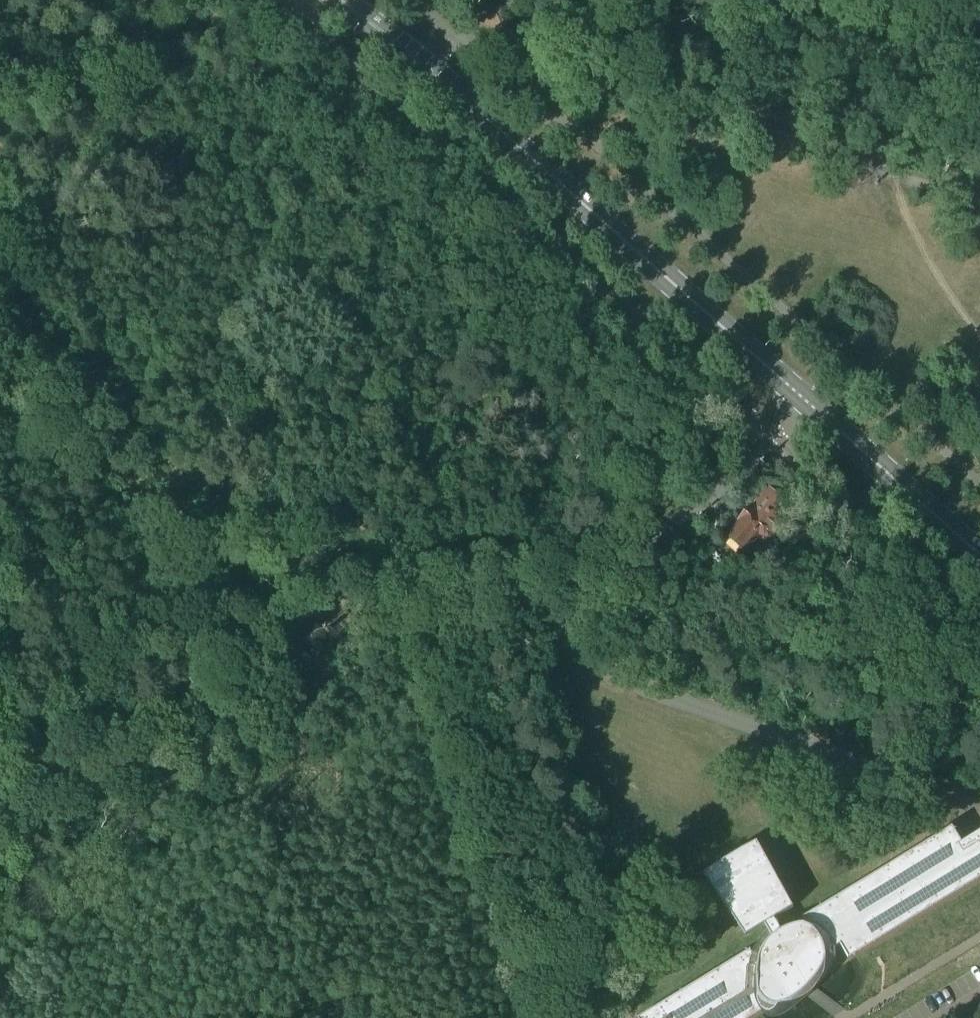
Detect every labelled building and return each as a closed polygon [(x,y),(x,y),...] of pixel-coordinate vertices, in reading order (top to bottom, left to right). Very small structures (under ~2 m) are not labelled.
[(776,524),(787,511),(771,497),(757,514),(753,510),(741,523),(742,525),(729,539),(744,552),(757,538),(774,554),(790,536),(776,524)] [(963,846),(953,829),(803,921),(806,927),(793,929),(781,933),(775,922),(794,911),(758,845),(706,873),(746,939),(765,928),(771,939),(764,946),(758,954),(756,956),(755,959),(751,952),(644,1017),(755,1017),(760,1015),(766,1017),(779,1017),(780,1017),(787,1014),(817,987),(830,970),(832,965),(833,959),(833,955),(833,952),(833,951),(840,947),(848,961),(979,881),(979,835),(963,846)]
